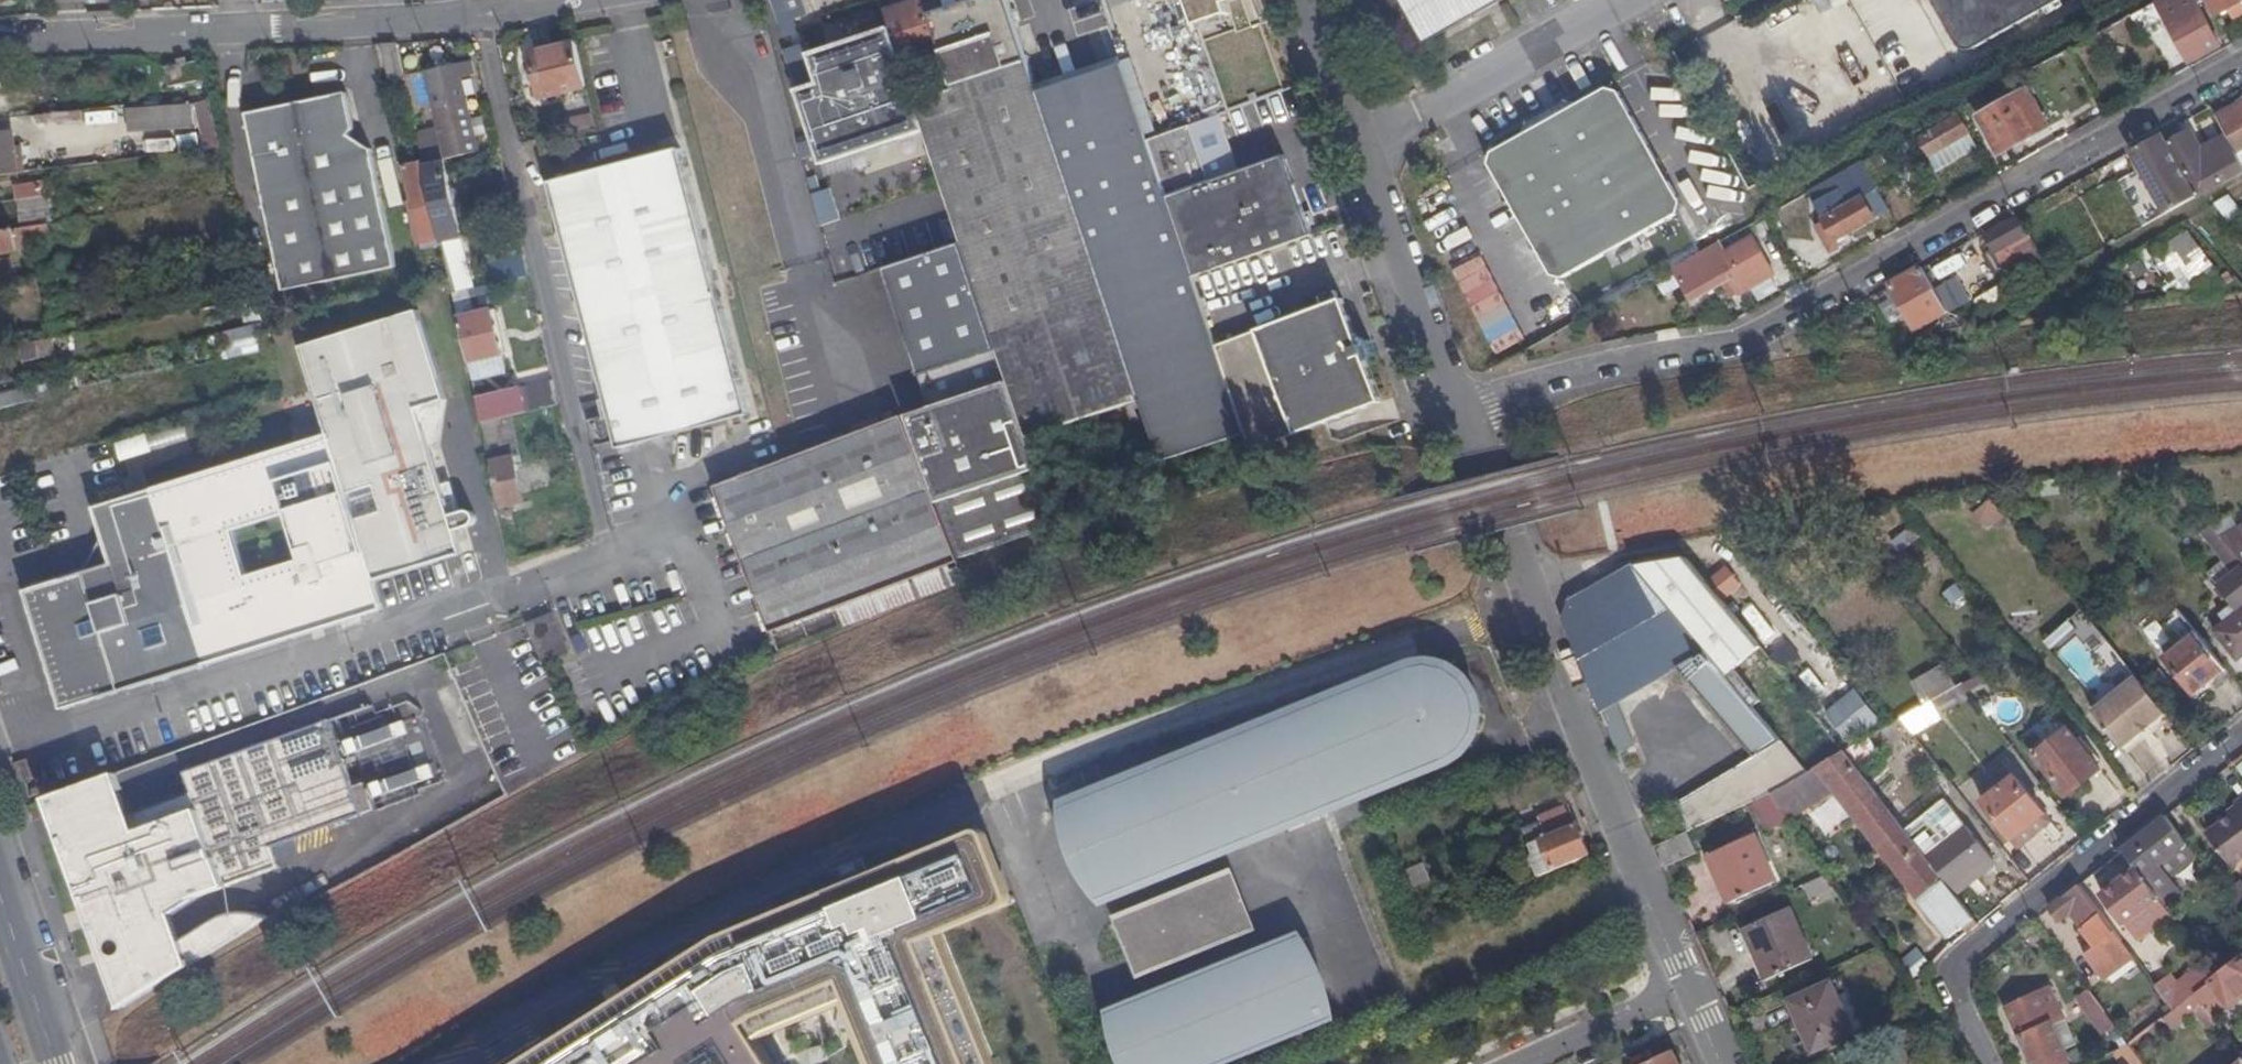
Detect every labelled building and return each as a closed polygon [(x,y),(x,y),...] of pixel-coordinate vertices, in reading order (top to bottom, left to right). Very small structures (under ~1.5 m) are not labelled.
[(1040,90),(1010,0),(996,0),(932,21),(925,0),(909,0),(887,7),(892,23),(890,23),(924,126),(926,126),(1008,378),(1025,432),(1140,394),(1043,101),(1040,90)] [(1230,109),(1284,89),(1261,25),(1239,31),(1229,0),(1190,0),(1230,109)] [(1414,45),(1464,17),(1459,10),(1477,0),(1389,0),(1414,45)] [(1489,3),(1487,0),(1477,0),(1459,10),(1464,17),(1489,3)] [(1932,13),(1951,47),(1956,49),(1962,50),(1968,49),(2055,0),(1925,0),(1932,13)] [(2200,0),(2156,0),(2136,11),(2148,33),(2170,21),(2191,57),(2221,40),(2199,1),(2200,0)] [(2219,13),(2231,7),(2241,1),(2241,0),(2212,0),(2219,13)] [(2231,7),(2236,17),(2241,14),(2241,1),(2231,7)] [(924,126),(890,23),(810,51),(820,81),(810,84),(807,80),(804,77),(801,74),(796,72),(794,71),(824,161),(924,126)] [(588,86),(577,40),(533,51),(544,96),(588,86)] [(480,151),(476,136),(472,118),(465,89),(474,86),(465,55),(450,58),(447,49),(431,53),(442,95),(437,96),(448,141),(423,147),(426,163),(447,159),(480,151)] [(1040,90),(1043,101),(1128,73),(1124,62),(1040,90)] [(1149,136),(1128,73),(1043,101),(1140,394),(1160,456),(1246,428),(1218,344),(1195,274),(1149,136)] [(1528,128),(1516,121),(1513,130),(1515,133),(1483,151),(1481,164),(1543,274),(1555,277),(1671,214),(1674,203),(1611,90),(1599,87),(1568,104),(1563,99),(1558,99),(1557,111),(1560,118),(1532,134),(1528,128)] [(2027,87),(1979,113),(1994,143),(2025,126),(2030,134),(2048,125),(2027,87)] [(348,92),(249,112),(264,190),(284,289),(397,266),(374,149),(352,134),(356,127),(348,92)] [(213,98),(201,99),(212,148),(224,146),(213,98)] [(197,99),(128,106),(131,131),(199,125),(197,99)] [(1558,99),(1516,121),(1528,128),(1532,134),(1560,118),(1557,111),(1558,99)] [(2215,114),(2227,137),(2241,163),(2241,99),(2215,114)] [(50,113),(50,121),(84,118),(83,110),(50,113)] [(42,121),(50,121),(50,113),(41,114),(42,121)] [(121,135),(120,113),(87,115),(88,137),(121,135)] [(472,118),(476,136),(489,132),(485,115),(472,118)] [(595,115),(585,117),(588,127),(597,125),(595,115)] [(1961,115),(1919,138),(1929,156),(1971,133),(1961,115)] [(588,127),(585,117),(572,120),(574,130),(588,127)] [(1192,121),(1149,136),(1195,274),(1314,234),(1287,153),(1211,179),(1192,121)] [(19,172),(14,130),(0,132),(0,175),(19,172)] [(1971,133),(1929,156),(1932,163),(1975,140),(1971,133)] [(2241,168),(2241,163),(2227,137),(2197,153),(2187,133),(2171,141),(2201,192),(2241,168)] [(2146,223),(2196,196),(2161,135),(2133,150),(2142,166),(2120,179),(2146,223)] [(614,165),(553,181),(582,296),(621,447),(751,411),(682,146),(614,165)] [(1881,149),(1864,159),(1871,173),(1877,186),(1894,177),(1881,149)] [(440,230),(441,231),(461,227),(457,212),(459,211),(447,159),(426,163),(435,203),(440,230)] [(1864,159),(1809,190),(1816,203),(1824,217),(1834,237),(1838,235),(1888,206),(1877,186),(1871,173),(1864,159)] [(440,230),(435,203),(434,203),(424,162),(407,165),(412,191),(408,192),(417,235),(440,230)] [(47,180),(15,184),(17,200),(49,196),(47,180)] [(831,187),(811,193),(820,224),(840,218),(831,187)] [(2227,219),(2241,210),(2231,193),(2217,201),(2227,219)] [(2017,215),(1987,231),(1995,246),(2005,264),(2034,248),(2017,215)] [(1824,217),(1816,221),(1834,250),(1843,244),(1838,235),(1834,237),(1824,217)] [(1765,218),(1755,223),(1763,238),(1773,232),(1765,218)] [(0,231),(0,253),(20,250),(22,249),(55,243),(51,222),(0,231)] [(2145,251),(2170,294),(2216,268),(2191,224),(2145,251)] [(1734,266),(1726,270),(1738,291),(1772,272),(1752,237),(1725,252),(1734,266)] [(1995,246),(1983,252),(1997,279),(2009,272),(2005,264),(1995,246)] [(1707,261),(1700,249),(1669,267),(1675,278),(1707,261)] [(494,261),(499,283),(531,275),(532,275),(526,254),(494,261)] [(1937,258),(1922,266),(1929,278),(1943,270),(1937,258)] [(451,277),(448,266),(424,272),(426,283),(451,277)] [(1920,267),(1892,283),(1897,293),(1906,309),(1915,325),(1943,310),(1920,267)] [(1945,278),(1933,285),(1940,297),(1952,290),(1945,278)] [(470,289),(455,292),(460,316),(475,313),(470,289)] [(1897,293),(1880,302),(1889,319),(1906,309),(1897,293)] [(1246,428),(1252,448),(1381,400),(1366,360),(1371,358),(1375,351),(1370,338),(1362,335),(1357,336),(1343,297),(1218,344),(1246,428)] [(475,313),(460,316),(470,360),(502,354),(494,309),(475,313)] [(330,435),(97,504),(114,562),(38,586),(75,703),(385,608),(377,580),(464,553),(420,409),(448,400),(420,311),(304,347),(330,435)] [(266,323),(229,331),(235,355),(272,347),(267,328),(266,323)] [(40,340),(43,358),(62,355),(58,337),(40,340)] [(29,360),(43,358),(40,340),(25,343),(29,360)] [(502,354),(470,360),(474,379),(507,372),(502,354)] [(961,562),(1056,525),(1025,432),(1008,378),(908,412),(950,530),(961,562)] [(478,397),(483,421),(512,415),(544,407),(560,403),(554,379),(478,397)] [(51,384),(36,388),(39,399),(54,396),(51,384)] [(36,388),(0,395),(0,408),(21,403),(39,399),(36,388)] [(961,566),(903,414),(868,427),(844,436),(806,450),(785,458),(718,484),(776,637),(961,566)] [(482,422),(501,507),(525,501),(516,457),(525,454),(512,415),(483,421),(482,422)] [(148,434),(119,442),(123,457),(152,448),(148,434)] [(106,450),(103,441),(97,443),(100,452),(106,450)] [(1972,514),(1987,531),(2006,515),(1991,498),(1972,514)] [(2222,542),(2238,562),(2241,567),(2241,531),(2222,542)] [(1683,558),(1631,567),(1746,707),(1754,701),(1728,669),(1755,646),(1683,558)] [(2238,562),(2207,588),(2229,617),(2210,632),(2232,661),(2241,652),(2241,567),(2238,562)] [(1630,566),(1554,605),(1620,769),(1640,760),(1622,720),(1690,687),(1747,757),(1668,812),(1680,832),(1684,831),(1749,801),(1770,792),(1784,784),(1802,773),(1746,707),(1631,567),(1630,566)] [(1714,581),(1726,596),(1740,583),(1728,569),(1714,581)] [(2189,696),(2223,670),(2194,634),(2160,660),(2189,696)] [(2241,660),(2241,652),(2232,661),(2236,665),(2241,660)] [(1803,675),(1816,694),(1839,677),(1826,659),(1803,675)] [(1105,892),(1443,755),(1460,744),(1470,729),(1471,716),(1471,710),(1469,695),(1460,681),(1449,672),(1429,666),(1410,670),(1070,810),(1105,892)] [(2119,751),(2163,717),(2134,679),(2089,713),(2119,751)] [(1938,713),(1966,696),(1958,685),(1931,700),(1929,701),(1938,713)] [(1855,689),(1826,709),(1850,738),(1877,719),(1855,689)] [(134,813),(124,788),(119,772),(50,798),(124,1009),(271,914),(269,913),(260,910),(254,909),(248,908),(242,908),(236,909),(231,911),(225,913),(217,918),(186,937),(176,908),(198,894),(283,864),(276,844),(377,806),(367,779),(356,783),(332,719),(187,771),(195,790),(134,813)] [(2067,731),(2034,757),(2063,796),(2097,769),(2067,731)] [(1966,931),(1977,922),(1956,896),(1948,887),(1904,830),(1843,752),(1817,767),(1832,783),(1894,864),(1920,897),(1918,898),(1947,935),(1961,925),(1966,931)] [(36,760),(16,767),(21,783),(42,776),(36,760)] [(1798,804),(1832,783),(1817,767),(1785,786),(1798,804)] [(2015,779),(1984,804),(2016,845),(2048,819),(2015,779)] [(1770,792),(1785,812),(1798,804),(1785,786),(1784,784),(1770,792)] [(1770,792),(1749,801),(1766,830),(1788,816),(1785,812),(1770,792)] [(2234,802),(2239,808),(2226,818),(2204,834),(2229,867),(2241,857),(2241,796),(2234,802)] [(1948,887),(1990,855),(1992,854),(1946,798),(1904,830),(1948,887)] [(2222,812),(2226,818),(2239,808),(2234,802),(2222,812)] [(1541,873),(1592,853),(1571,803),(1543,815),(1545,820),(1527,828),(1537,852),(1533,860),(1537,862),(1541,873)] [(2164,816),(2122,850),(2134,868),(2167,911),(2187,896),(2180,886),(2203,869),(2164,816)] [(1755,833),(1707,855),(1728,903),(1775,882),(1755,833)] [(973,837),(727,931),(517,1063),(783,1063),(764,1034),(774,1029),(856,994),(884,1063),(1002,1063),(947,928),(1000,909),(973,837)] [(1948,887),(1956,896),(1996,863),(1990,855),(1948,887)] [(2167,911),(2134,868),(2102,894),(2123,925),(2126,923),(2138,937),(2161,920),(2163,924),(2171,918),(2167,911)] [(1829,870),(1799,883),(1805,897),(1838,883),(1829,870)] [(1234,872),(1119,919),(1142,975),(1256,928),(1234,872)] [(1483,898),(1498,891),(1493,879),(1477,885),(1483,898)] [(2240,918),(2241,917),(2241,889),(2238,883),(2223,895),(2240,918)] [(2077,885),(2050,907),(2059,920),(2068,912),(2095,948),(2108,938),(2115,946),(2121,942),(2077,885)] [(1789,907),(1743,927),(1765,978),(1810,958),(1789,907)] [(1112,1015),(1132,1063),(1221,1063),(1333,1018),(1300,938),(1112,1015)] [(2209,1015),(2224,1002),(2226,1004),(2241,992),(2241,954),(2213,976),(2192,992),(2209,1015)] [(2171,1009),(2192,992),(2213,976),(2202,961),(2175,981),(2167,972),(2152,984),(2171,1009)] [(1828,983),(1787,1000),(1808,1052),(1850,1033),(1828,983)] [(2033,1063),(2069,1063),(2063,1053),(2049,1024),(2058,1020),(2060,1011),(2047,986),(2007,1007),(2033,1063)] [(2104,1011),(2086,990),(2076,997),(2102,1033),(2113,1025),(2104,1011)] [(2161,1017),(2169,1028),(2193,1010),(2208,1029),(2216,1023),(2209,1015),(2192,992),(2171,1009),(2161,1017)] [(2127,1043),(2132,1051),(2146,1040),(2141,1032),(2127,1043)] [(2132,1051),(2127,1043),(2113,1051),(2123,1063),(2142,1063),(2132,1051)] [(2063,1053),(2069,1063),(2078,1063),(2086,1060),(2078,1045),(2063,1053)] [(1675,1048),(1639,1063),(1683,1063),(1675,1048)] [(2240,1056),(2230,1063),(2241,1063),(2241,1058),(2240,1056)]
